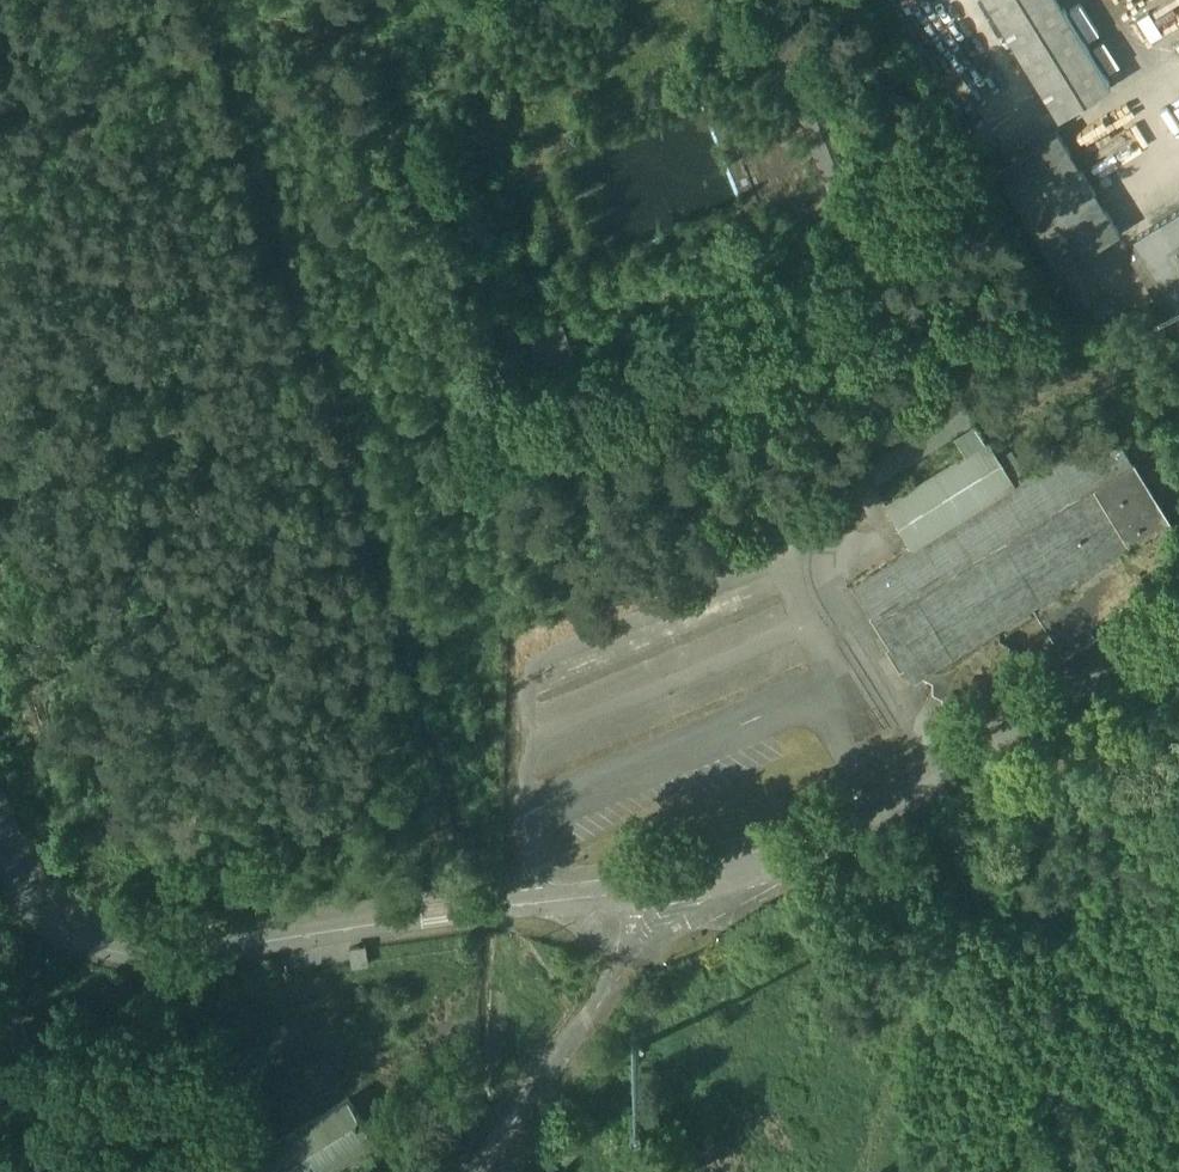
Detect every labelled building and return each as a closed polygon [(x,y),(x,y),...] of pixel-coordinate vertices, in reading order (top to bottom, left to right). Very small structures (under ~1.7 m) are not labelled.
[(1058,0),(987,0),(1058,115),(1110,83),(1058,0)] [(1094,168),(1140,137),(1126,115),(1079,147),(1094,168)] [(1057,131),(996,169),(1058,270),(1119,232),(1057,131)] [(1134,238),(1143,252),(1152,268),(1178,311),(1178,210),(1134,238)] [(1143,252),(1132,259),(1141,275),(1152,268),(1143,252)] [(562,316),(529,329),(543,364),(575,351),(562,316)] [(964,401),(862,464),(873,482),(975,418),(964,401)] [(884,502),(912,547),(854,583),(913,679),(922,673),(932,678),(933,689),(942,695),(943,706),(953,711),(962,705),(962,694),(971,700),(1000,682),(1000,671),(1009,676),(1019,670),(1018,659),(1009,654),(1008,643),(999,638),(999,636),(1038,612),(1057,642),(1178,567),(1178,533),(1135,461),(1133,463),(1110,426),(1027,476),(1011,450),(999,457),(988,438),(884,502)] [(365,944),(349,946),(352,963),(368,960),(365,944)] [(235,1168),(238,1171),(339,1171),(380,1147),(348,1097),(235,1168)]
